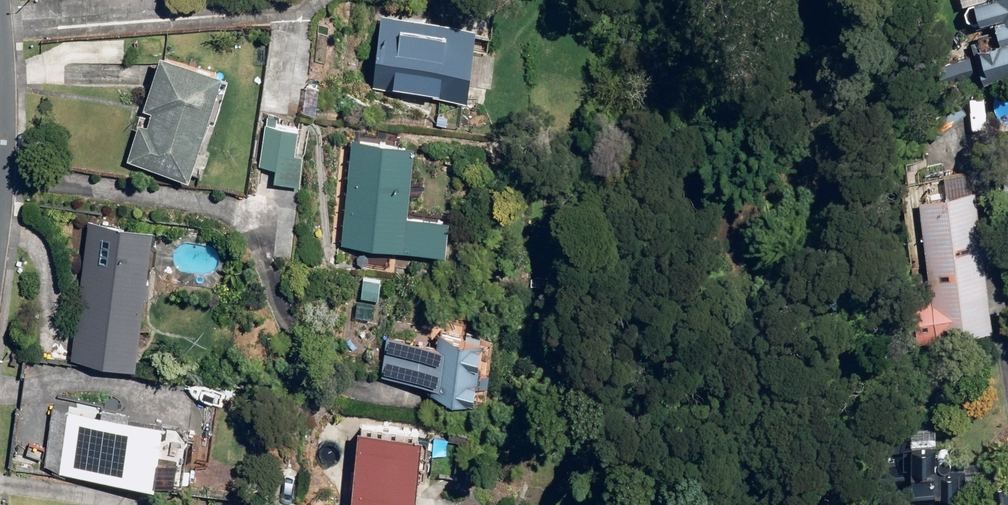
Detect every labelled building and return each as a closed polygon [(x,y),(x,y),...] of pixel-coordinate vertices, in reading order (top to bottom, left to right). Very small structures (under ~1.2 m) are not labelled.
[(980,0),(986,19),(1001,15),(1007,38),(1007,0),(981,0),(980,0)] [(374,84),(473,98),(482,24),(384,11),(374,84)] [(321,37),(340,38),(341,25),(322,23),(321,37)] [(995,80),(1007,76),(1007,39),(985,47),(995,80)] [(130,158),(193,179),(228,71),(165,51),(149,101),(145,100),(136,127),(140,128),(130,158)] [(318,63),(337,66),(338,53),(320,51),(318,63)] [(265,110),(285,112),(288,95),(267,92),(265,110)] [(276,181),(304,184),(308,153),(299,152),(303,127),(296,127),(297,120),(283,118),(283,114),(263,111),(259,143),(264,144),(261,166),(278,168),(276,181)] [(345,244),(453,251),(455,218),(414,215),(420,143),(353,138),(345,244)] [(923,340),(995,333),(989,268),(1007,266),(1007,262),(1004,228),(985,230),(981,187),(971,189),(968,170),(949,172),(950,190),(925,193),(935,294),(918,296),(923,340)] [(69,232),(76,232),(81,228),(81,220),(77,216),(70,216),(65,220),(65,227),(69,232)] [(75,359),(139,366),(148,293),(151,293),(153,277),(149,277),(155,228),(92,221),(75,359)] [(360,296),(382,299),(384,279),(363,276),(360,296)] [(533,290),(548,291),(548,278),(533,278),(533,290)] [(434,392),(486,397),(492,335),(486,335),(487,330),(470,329),(469,332),(444,330),(442,342),(389,337),(385,377),(436,382),(434,392)] [(135,408),(107,404),(105,412),(54,404),(44,466),(160,484),(161,478),(186,482),(192,440),(168,437),(170,422),(133,416),(135,408)] [(946,494),(968,494),(969,470),(954,470),(954,449),(945,449),(945,440),(940,440),(940,426),(914,426),(914,487),(946,487),(946,494)] [(430,434),(362,427),(354,504),(423,504),(430,434)] [(982,504),(1007,504),(1007,480),(981,482),(982,504)]
